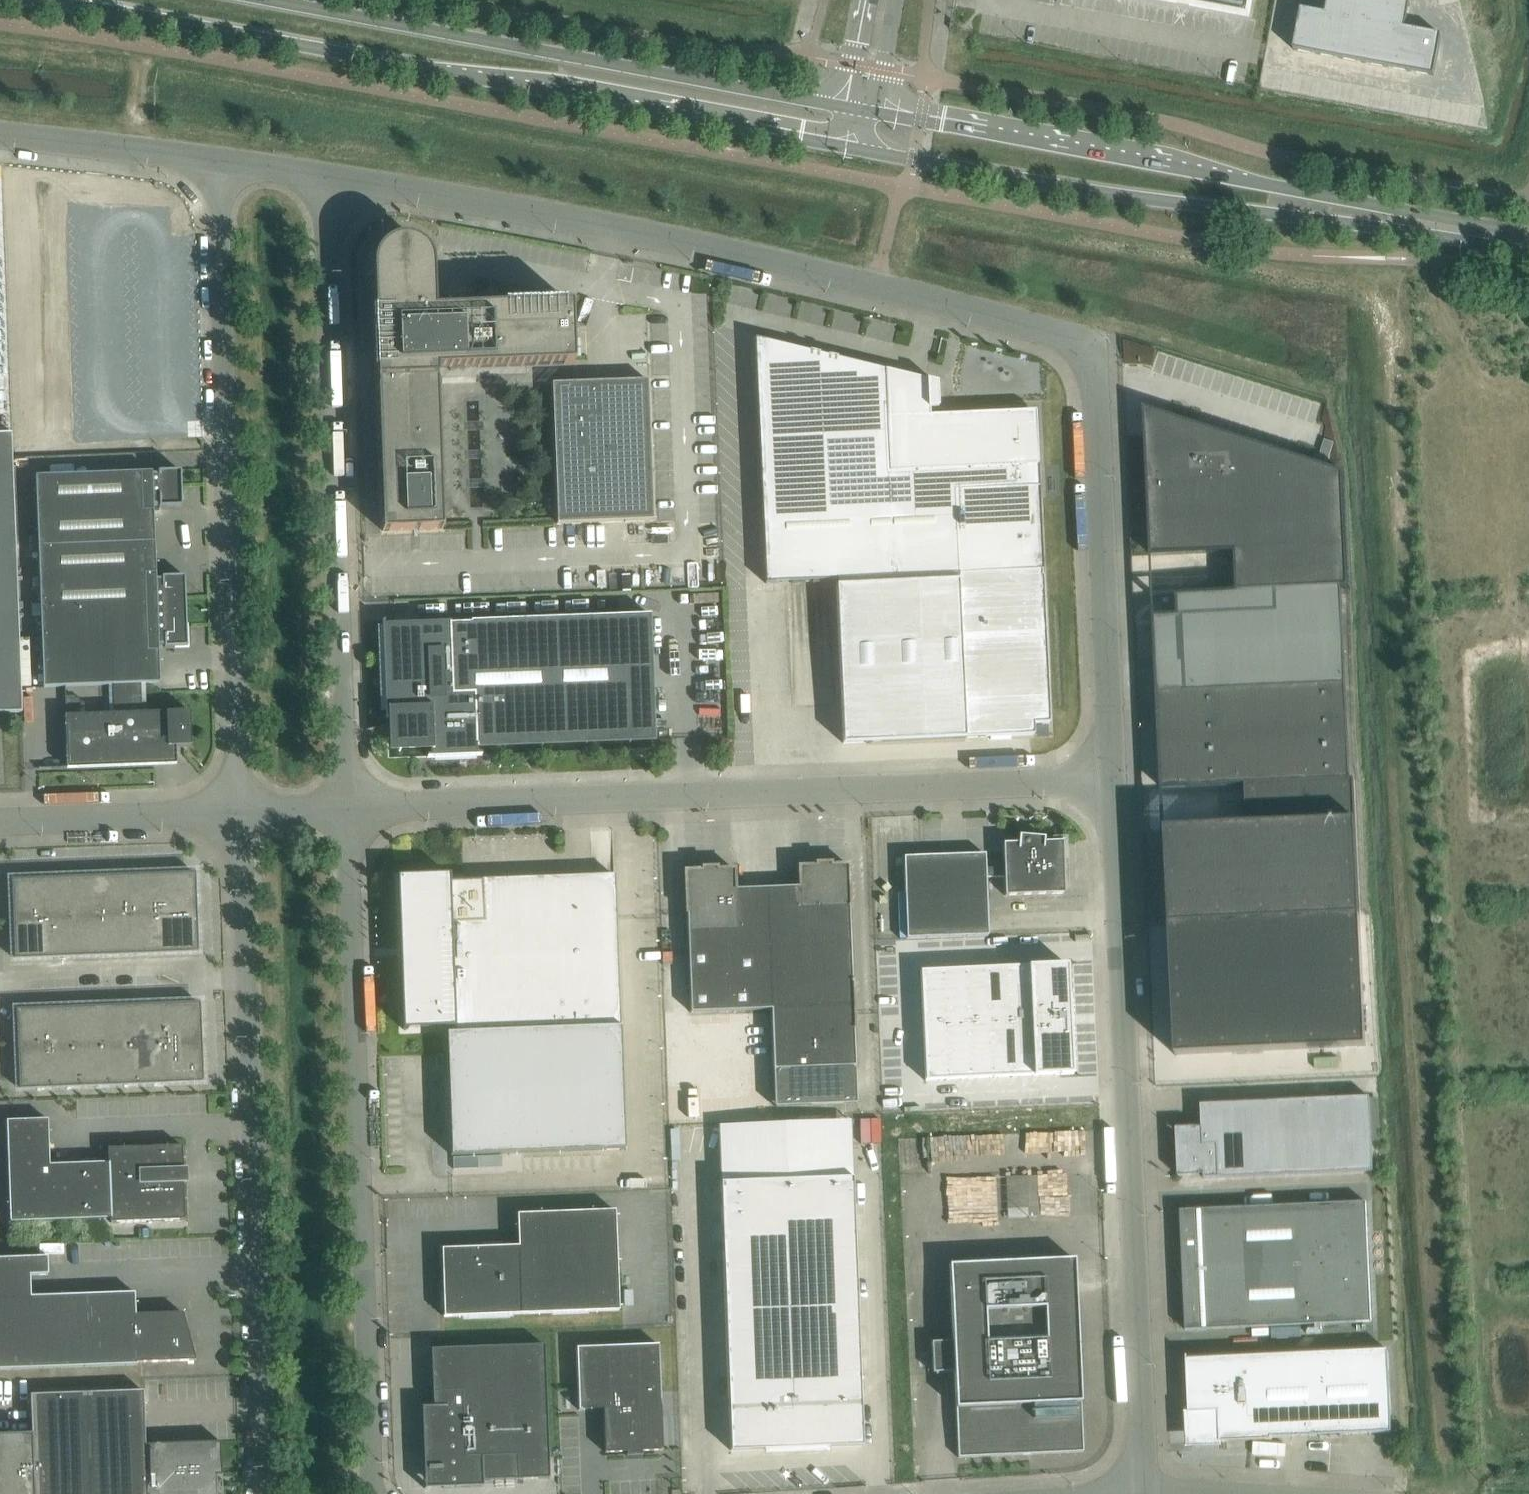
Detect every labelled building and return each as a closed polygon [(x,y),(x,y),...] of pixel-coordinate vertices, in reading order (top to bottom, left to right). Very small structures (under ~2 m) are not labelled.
[(1190,2),(1189,5),(1248,15),(1251,0),(1179,0),(1190,2)] [(1326,14),(1301,10),(1294,50),(1319,55),(1341,59),(1364,63),(1387,68),(1410,72),(1435,77),(1442,36),(1417,31),(1406,29),(1411,4),(1398,2),(1399,0),(1329,0),(1326,14)] [(435,308),(434,265),(433,264),(433,262),(433,260),(432,259),(432,257),(431,256),(431,255),(430,253),(429,252),(428,251),(427,249),(427,248),(425,247),(424,246),(423,245),(422,244),(421,243),(419,242),(418,241),(417,240),(415,240),(414,239),(412,239),(411,238),(409,238),(408,238),(406,237),(405,237),(403,237),(401,237),(400,238),(398,238),(397,238),(395,238),(394,239),(392,239),(391,240),(389,241),(388,241),(387,242),(385,243),(384,244),(383,245),(382,246),(381,247),(380,249),(379,250),(378,251),(377,252),(376,254),(376,255),(375,257),(375,258),(374,260),(374,261),(373,263),(373,264),(373,266),(373,267),(383,531),(444,529),(437,369),(574,364),(572,303),(435,308)] [(938,382),(755,338),(766,583),(834,580),(843,732),(1022,723),(1022,716),(1050,715),(1043,571),(1038,464),(1035,464),(1033,414),(931,419),(930,415),(930,406),(937,406),(937,395),(938,395),(938,382)] [(654,520),(648,380),(552,384),(557,524),(654,520)] [(1157,434),(1147,434),(1152,557),(1237,553),(1238,594),(1178,597),(1179,617),(1155,618),(1163,789),(1246,786),(1247,826),(1166,830),(1168,873),(1165,873),(1165,878),(1168,878),(1176,1056),(1367,1047),(1354,780),(1350,780),(1341,589),(1344,588),(1344,590),(1350,590),(1350,583),(1348,583),(1343,480),(1345,480),(1345,473),(1339,471),(1339,472),(1169,418),(1166,428),(1157,434)] [(22,712),(12,433),(0,433),(0,713),(22,712)] [(36,476),(39,547),(155,542),(154,505),(160,505),(160,507),(183,507),(181,470),(158,471),(159,474),(153,474),(153,472),(36,476)] [(157,579),(155,542),(39,547),(44,688),(113,685),(141,684),(160,683),(159,646),(165,645),(165,647),(188,647),(185,576),(162,577),(162,579),(157,579)] [(654,739),(649,616),(651,616),(651,615),(471,621),(471,623),(451,624),(451,622),(389,625),(385,625),(384,621),(383,621),(387,719),(388,719),(388,714),(398,714),(399,747),(432,746),(432,755),(428,756),(428,757),(482,755),(482,754),(477,754),(477,745),(652,738),(652,739),(654,739)] [(190,712),(167,712),(142,713),(142,699),(145,699),(144,687),(142,687),(141,684),(113,685),(114,714),(80,716),(79,699),(65,699),(67,767),(39,768),(39,769),(67,768),(156,765),(177,765),(176,747),(192,746),(190,712)] [(1065,893),(1063,841),(1045,842),(1045,838),(1019,835),(1019,843),(1004,843),(1005,867),(1005,877),(1006,896),(1065,893)] [(989,935),(987,877),(1005,877),(1005,867),(986,868),(986,854),(904,857),(907,938),(989,935)] [(800,887),(768,888),(772,1008),(771,1008),(771,1009),(774,1069),(775,1106),(857,1103),(856,1066),(854,1029),(855,1029),(854,1006),(854,1005),(853,982),(852,982),(850,907),(849,865),(831,865),(831,863),(816,864),(816,866),(799,867),(800,887)] [(702,870),(685,871),(686,913),(687,913),(691,1012),(771,1009),(771,1008),(772,1008),(768,888),(767,888),(736,889),(735,869),(717,870),(717,867),(702,868),(702,870)] [(145,875),(129,875),(130,915),(159,914),(158,874),(157,874),(157,872),(145,873),(145,875)] [(195,873),(158,874),(159,914),(197,912),(197,906),(199,906),(198,894),(196,894),(195,873)] [(116,876),(100,876),(101,916),(130,915),(129,875),(128,875),(128,874),(116,874),(116,876)] [(550,878),(450,881),(450,874),(398,876),(400,928),(407,928),(408,946),(405,946),(405,957),(408,957),(409,962),(401,963),(401,977),(406,977),(407,1013),(403,1013),(403,1029),(408,1029),(408,1027),(454,1026),(454,1033),(447,1033),(452,1156),(625,1149),(621,1027),(617,919),(595,919),(594,887),(551,888),(550,878)] [(87,877),(71,878),(72,917),(101,916),(100,876),(99,877),(99,875),(87,875),(87,877)] [(58,878),(42,879),(43,918),(72,917),(71,878),(70,878),(70,876),(58,876),(58,878)] [(29,879),(12,880),(14,919),(43,918),(42,879),(41,879),(41,877),(29,877),(29,879)] [(197,912),(159,914),(161,953),(198,952),(198,931),(199,931),(199,919),(197,919),(197,912)] [(161,953),(159,914),(130,915),(132,955),(161,953)] [(132,955),(130,915),(101,916),(103,956),(132,955)] [(103,956),(101,916),(72,917),(74,957),(103,956)] [(74,957),(72,917),(43,918),(45,958),(74,957)] [(45,958),(43,918),(14,919),(15,959),(45,958)] [(989,929),(989,942),(1043,942),(1043,928),(989,929)] [(1067,964),(920,969),(925,1080),(1071,1074),(1067,964)] [(200,1003),(163,1005),(164,1044),(202,1043),(201,1036),(203,1036),(203,1024),(201,1024),(200,1003)] [(164,1044),(163,1005),(134,1006),(135,1045),(164,1044)] [(135,1045),(134,1006),(105,1007),(106,1046),(135,1045)] [(106,1046),(105,1007),(76,1008),(77,1047),(106,1046)] [(77,1047),(76,1008),(47,1009),(48,1048),(77,1047)] [(48,1048),(47,1009),(17,1010),(19,1049),(48,1048)] [(202,1043),(164,1044),(165,1084),(203,1082),(202,1061),(204,1061),(204,1049),(202,1050),(202,1043)] [(164,1044),(135,1045),(136,1085),(153,1084),(153,1087),(165,1086),(164,1084),(165,1084),(164,1044)] [(135,1045),(106,1046),(107,1086),(124,1085),(124,1088),(135,1087),(135,1085),(136,1085),(135,1045)] [(106,1046),(77,1047),(78,1087),(95,1086),(95,1089),(106,1088),(106,1086),(107,1086),(106,1046)] [(77,1047),(48,1048),(49,1088),(66,1088),(66,1090),(77,1090),(77,1087),(78,1087),(77,1047)] [(48,1048),(19,1049),(20,1089),(37,1089),(37,1091),(48,1091),(48,1088),(49,1088),(48,1048)] [(1177,1128),(1179,1176),(1201,1175),(1201,1174),(1205,1174),(1205,1179),(1374,1171),(1371,1097),(1202,1105),(1203,1128),(1199,1128),(1199,1127),(1177,1128)] [(111,1223),(185,1220),(183,1183),(188,1183),(188,1168),(183,1168),(182,1146),(108,1149),(109,1163),(50,1165),(48,1120),(7,1121),(11,1222),(111,1219),(111,1223)] [(1037,1125),(907,1131),(918,1381),(955,1379),(956,1408),(959,1457),(1084,1451),(1083,1423),(1076,1424),(1076,1417),(1076,1410),(1078,1410),(1078,1409),(1076,1409),(1075,1402),(1082,1402),(1075,1259),(1043,1260),(1037,1125)] [(502,1155),(454,1157),(454,1169),(502,1167),(502,1155)] [(731,1451),(863,1446),(853,1178),(721,1183),(731,1451)] [(1367,1202),(1181,1210),(1183,1270),(1186,1330),(1372,1322),(1370,1262),(1367,1202)] [(519,1246),(442,1249),(444,1317),(619,1310),(616,1210),(517,1214),(519,1246)] [(79,1258),(79,1243),(53,1244),(53,1259),(79,1258)] [(196,1360),(183,1313),(136,1314),(135,1293),(31,1296),(30,1275),(48,1275),(48,1256),(0,1258),(0,1369),(138,1364),(138,1362),(196,1360)] [(642,1451),(644,1451),(663,1450),(659,1344),(577,1348),(579,1410),(604,1409),(606,1453),(627,1452),(627,1456),(642,1455),(642,1451)] [(483,1481),(550,1478),(545,1345),(431,1349),(433,1406),(422,1407),(424,1459),(430,1458),(431,1466),(428,1466),(428,1470),(431,1470),(431,1483),(443,1482),(443,1488),(484,1486),(483,1481)] [(1194,1432),(1201,1439),(1221,1438),(1221,1442),(1273,1439),(1273,1437),(1392,1432),(1389,1350),(1189,1359),(1189,1356),(1187,1356),(1190,1413),(1193,1413),(1194,1432)] [(34,1493),(147,1493),(146,1444),(144,1391),(106,1392),(87,1393),(30,1395),(32,1434),(34,1493)] [(32,1434),(0,1435),(0,1493),(34,1493),(32,1434)] [(147,1493),(217,1493),(217,1476),(223,1475),(221,1441),(146,1444),(147,1493)]
